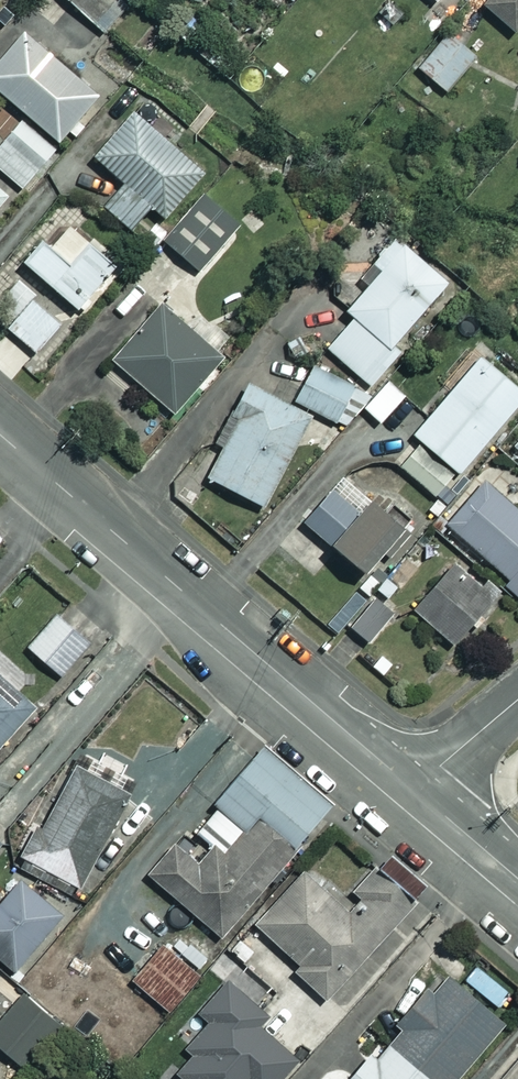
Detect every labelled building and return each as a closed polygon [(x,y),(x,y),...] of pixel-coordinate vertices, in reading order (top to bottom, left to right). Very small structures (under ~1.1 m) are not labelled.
[(125,0),(67,0),(104,30),(127,2),(125,0)] [(483,5),(513,30),(517,24),(517,0),(487,0),(483,5)] [(21,27),(0,50),(0,89),(55,140),(96,96),(21,27)] [(474,58),(448,33),(417,65),(443,90),(474,58)] [(201,171),(132,109),(92,153),(123,182),(103,204),(129,227),(150,203),(162,214),(201,171)] [(20,120),(0,144),(0,170),(20,187),(53,148),(20,120)] [(238,228),(204,197),(164,240),(198,271),(238,228)] [(111,260),(54,214),(19,258),(75,304),(111,260)] [(446,282),(395,237),(373,261),(380,268),(345,308),(352,314),(324,345),(368,384),(397,351),(390,346),(446,282)] [(59,323),(32,299),(7,327),(34,351),(59,323)] [(217,356),(162,304),(111,356),(167,409),(217,356)] [(517,399),(517,385),(480,352),(413,432),(418,437),(397,462),(436,496),(517,399)] [(366,392),(313,364),(295,398),(347,427),(366,392)] [(312,418),(252,383),(233,414),(237,416),(204,472),(260,506),(312,418)] [(403,523),(346,471),(303,517),(360,570),(403,523)] [(484,479),(446,523),(512,581),(508,586),(517,595),(517,509),(484,479)] [(494,598),(454,560),(411,605),(451,643),(494,598)] [(391,612),(365,591),(342,620),(367,641),(391,612)] [(88,642),(57,614),(28,646),(60,674),(88,642)] [(0,677),(0,744),(33,705),(0,677)] [(333,812),(339,805),(268,745),(263,751),(215,807),(220,811),(202,832),(218,846),(203,862),(182,844),(153,879),(223,939),(333,812)] [(126,792),(76,765),(42,827),(37,824),(21,854),(76,884),(126,792)] [(423,905),(384,867),(344,909),(305,872),(258,922),(297,958),(289,966),(329,1003),(423,905)] [(20,874),(0,895),(0,958),(12,969),(63,913),(20,874)] [(200,974),(167,942),(132,978),(166,1010),(200,974)] [(433,1078),(452,1078),(501,1025),(441,971),(397,1020),(399,1023),(387,1037),(433,1078)] [(226,978),(198,1010),(209,1020),(187,1046),(197,1054),(176,1078),(279,1078),(296,1058),(257,1026),(268,1013),(226,978)] [(24,994),(0,1021),(0,1046),(22,1065),(58,1023),(24,994)] [(387,1037),(348,1078),(433,1078),(387,1037)]
